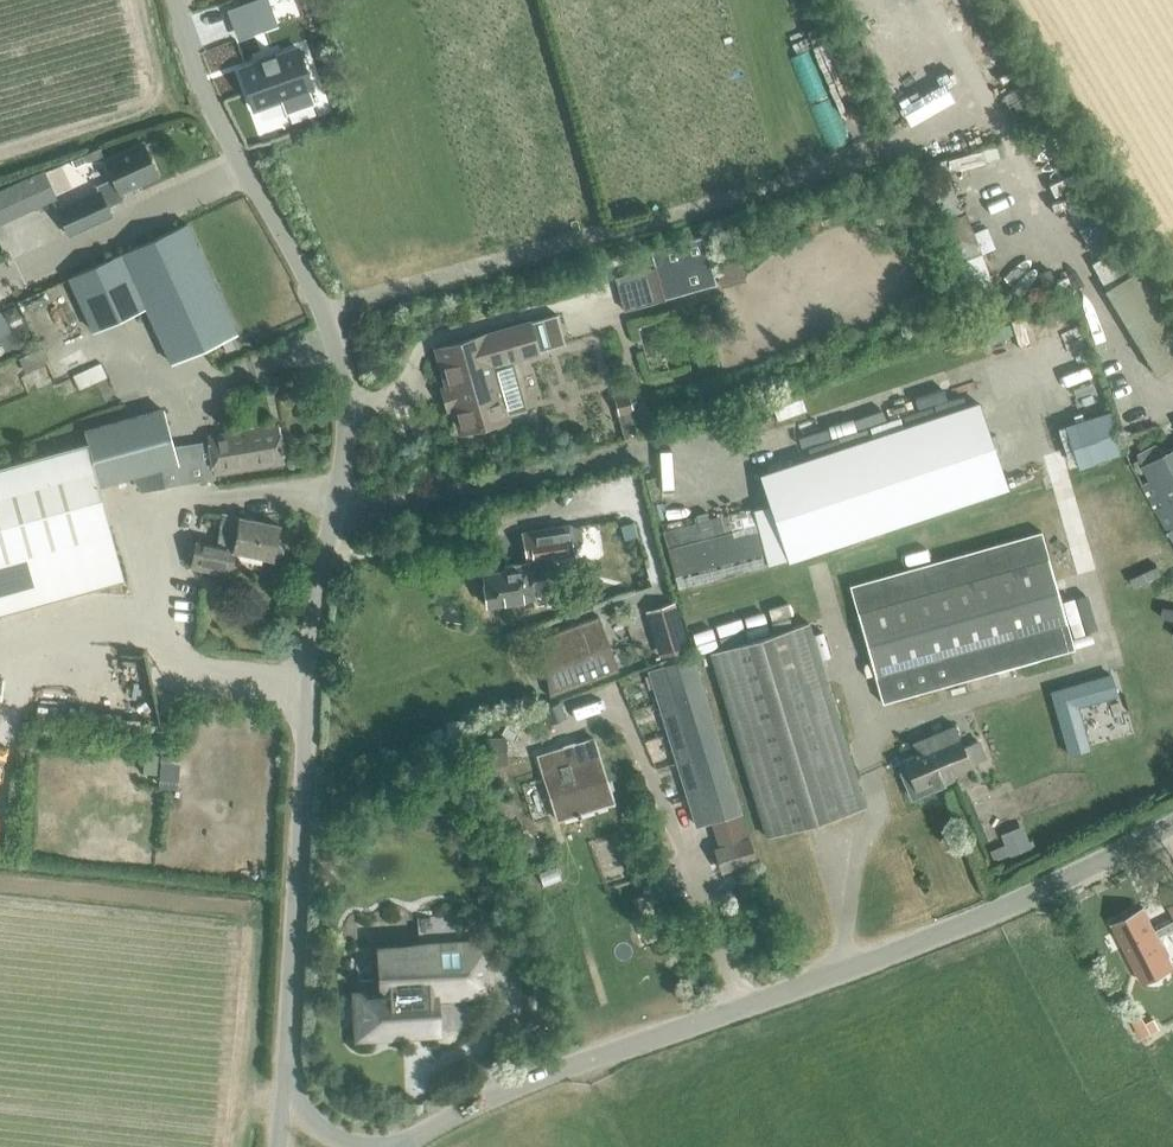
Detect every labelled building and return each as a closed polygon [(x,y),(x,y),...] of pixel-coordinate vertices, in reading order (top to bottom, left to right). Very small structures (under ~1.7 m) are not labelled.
[(231,8),(241,37),(273,25),(264,0),(252,0),(231,8)] [(261,61),(239,69),(254,109),(281,99),(282,100),(286,112),(313,103),(308,89),(312,88),(298,48),(276,56),(275,53),(273,54),(274,57),(262,61),(261,58),(259,59),(261,61)] [(1046,114),(1032,88),(1007,102),(1021,128),(1046,114)] [(109,206),(124,199),(120,191),(157,174),(143,144),(105,161),(113,178),(96,186),(99,192),(61,209),(73,236),(114,217),(109,206)] [(996,149),(947,162),(950,173),(999,160),(996,149)] [(75,167),(85,162),(83,156),(72,161),(75,167)] [(0,190),(0,225),(58,199),(45,170),(0,190)] [(1103,204),(1074,221),(1091,250),(1120,233),(1103,204)] [(995,293),(980,253),(971,231),(964,212),(936,223),(968,303),(995,293)] [(93,331),(145,307),(171,363),(237,332),(187,223),(68,277),(93,331)] [(684,292),(677,267),(675,259),(634,272),(641,304),(684,292)] [(1122,295),(1112,301),(1157,388),(1172,380),(1172,330),(1148,282),(1122,295)] [(484,334),(435,348),(449,395),(453,394),(455,401),(464,431),(510,418),(509,415),(526,410),(512,359),(512,358),(557,345),(548,316),(530,322),(484,335),(484,334)] [(222,345),(227,353),(236,349),(232,340),(222,345)] [(207,437),(213,473),(282,461),(276,425),(265,427),(258,389),(224,393),(223,395),(231,432),(207,437)] [(611,394),(616,416),(632,412),(627,390),(611,394)] [(979,401),(759,474),(769,504),(664,532),(678,589),(787,560),(1007,486),(979,401)] [(90,440),(85,441),(98,485),(177,464),(163,408),(87,429),(90,440)] [(98,485),(85,441),(0,464),(0,527),(22,605),(123,579),(98,485)] [(1134,462),(1140,474),(1144,472),(1152,486),(1172,528),(1172,450),(1165,454),(1163,455),(1162,455),(1157,444),(1137,455),(1140,460),(1134,462)] [(272,557),(278,524),(224,513),(217,544),(196,540),(192,567),(230,575),(237,550),(272,557)] [(483,585),(485,595),(486,605),(534,598),(531,580),(551,576),(548,558),(574,554),(569,524),(521,531),(526,561),(504,565),(505,571),(483,574),(485,585),(483,585)] [(22,605),(0,527),(0,611),(22,605)] [(1041,530),(1040,529),(848,582),(866,644),(882,702),(1074,650),(1058,591),(1041,530)] [(689,648),(677,611),(674,601),(645,611),(659,657),(677,651),(689,648)] [(554,632),(556,637),(548,640),(556,664),(551,666),(560,692),(619,670),(599,615),(554,632)] [(810,621),(711,651),(766,836),(865,806),(810,621)] [(692,657),(649,670),(697,826),(711,821),(743,812),(695,656),(692,657)] [(906,768),(901,770),(911,795),(942,782),(941,779),(950,775),(949,772),(971,763),(954,723),(911,741),(915,751),(901,757),(906,768)] [(542,772),(557,819),(613,802),(593,738),(572,744),(577,761),(571,763),(565,746),(543,754),(548,770),(542,772)] [(161,764),(160,786),(171,787),(179,788),(181,755),(175,754),(164,753),(162,753),(161,764)] [(720,844),(714,846),(722,871),(757,860),(750,835),(720,844)] [(1111,923),(1116,931),(1127,953),(1137,973),(1169,957),(1159,937),(1172,930),(1172,920),(1155,930),(1143,906),(1111,923)] [(360,1035),(398,1033),(489,1027),(485,944),(455,946),(453,915),(417,917),(418,943),(355,947),(358,998),(360,1035)]
